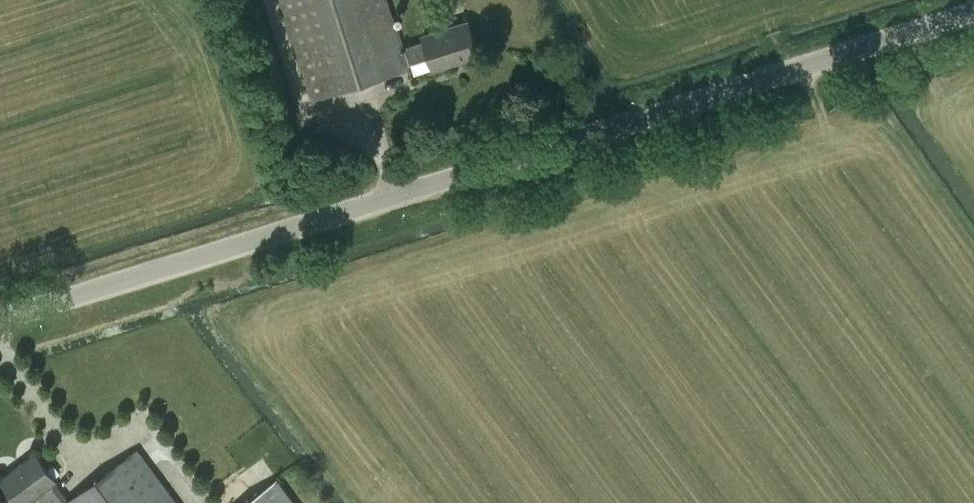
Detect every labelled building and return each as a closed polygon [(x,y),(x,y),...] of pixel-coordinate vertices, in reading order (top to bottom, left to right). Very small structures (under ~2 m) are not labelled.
[(313,97),(408,67),(407,64),(402,47),(387,0),(283,0),(313,97)] [(402,47),(407,64),(430,56),(434,68),(478,54),(467,21),(424,35),(425,40),(402,47)] [(71,501),(55,480),(56,479),(36,452),(2,478),(20,502),(23,502),(36,493),(45,502),(177,502),(137,450),(71,501)] [(277,478),(244,502),(296,502),(277,478)]
